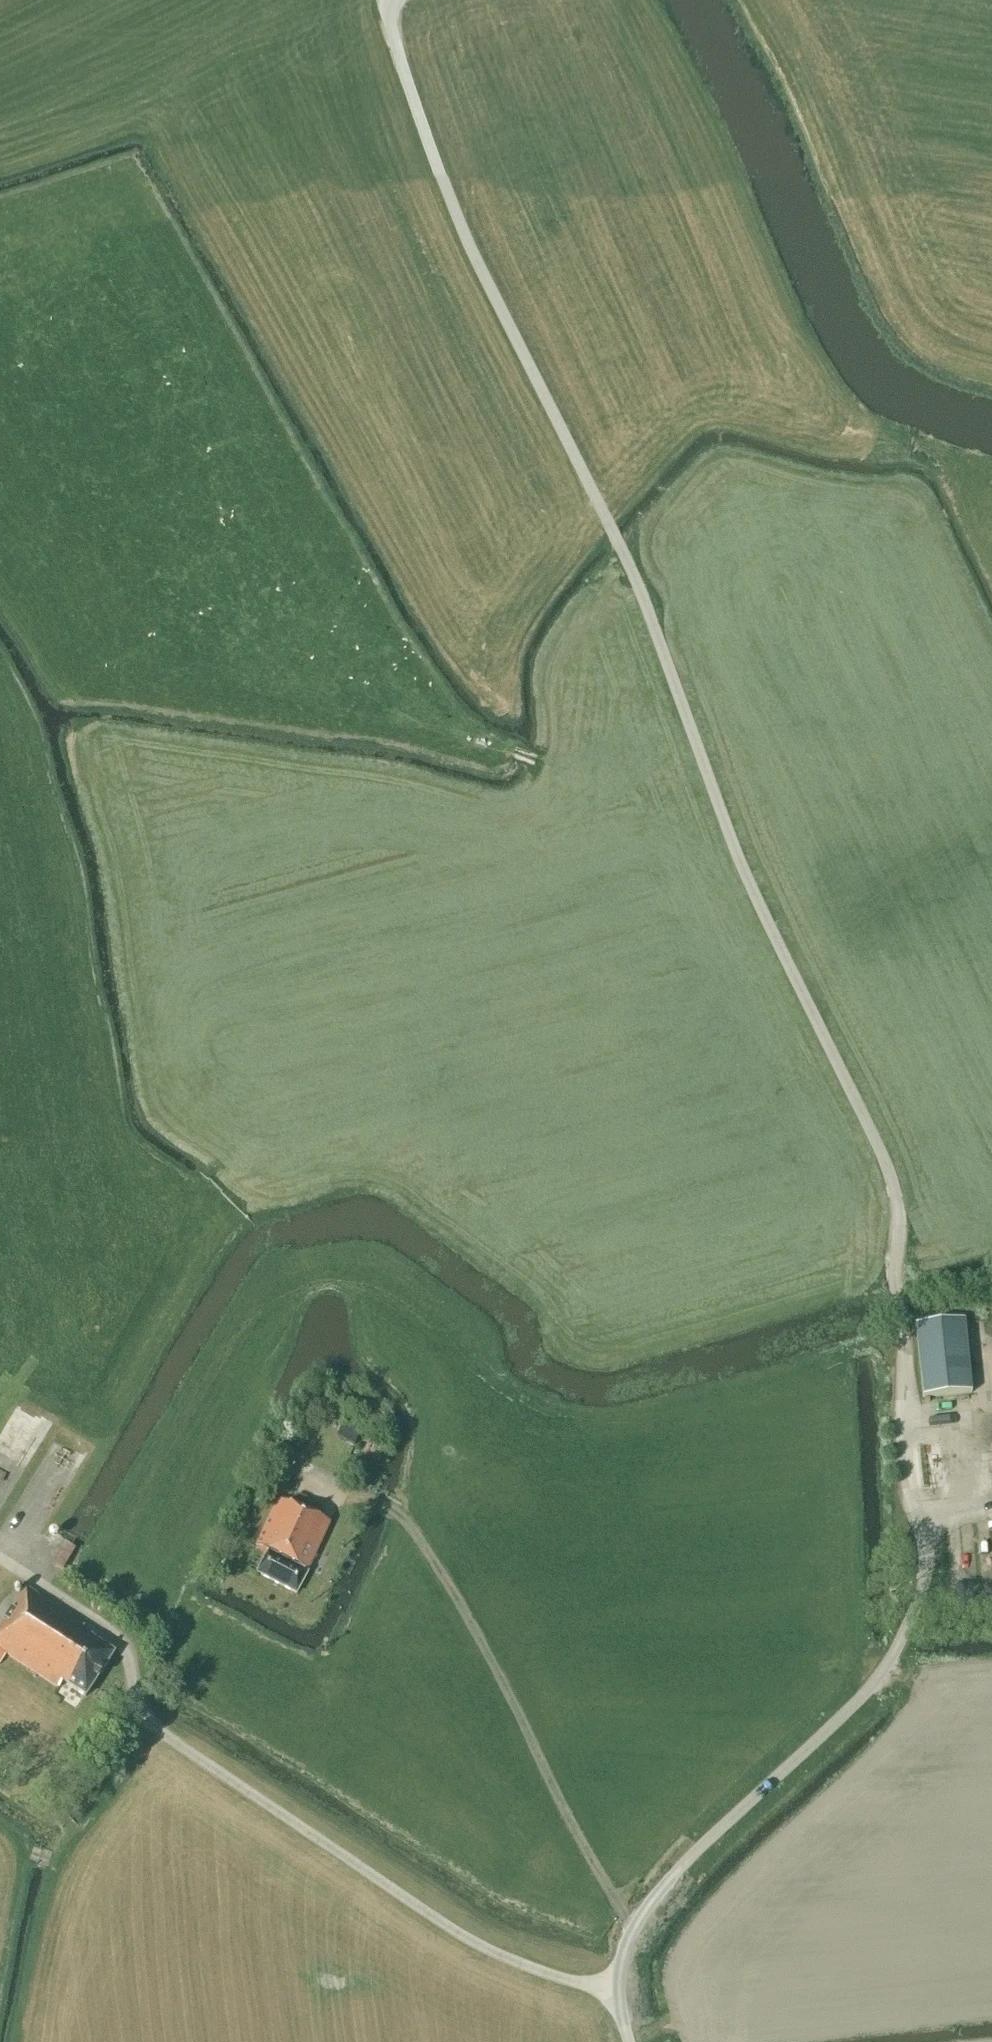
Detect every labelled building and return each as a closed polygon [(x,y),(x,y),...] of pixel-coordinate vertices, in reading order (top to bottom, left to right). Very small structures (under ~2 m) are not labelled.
[(971,1394),(964,1322),(914,1327),(922,1399),(971,1394)] [(311,1566),(330,1524),(277,1500),(255,1548),(269,1553),(258,1575),(297,1595),(308,1574),(306,1573),(310,1565),(311,1566)] [(114,1654),(91,1640),(93,1637),(83,1631),(85,1627),(25,1589),(0,1628),(0,1666),(7,1656),(59,1690),(63,1683),(85,1698),(114,1654)]
